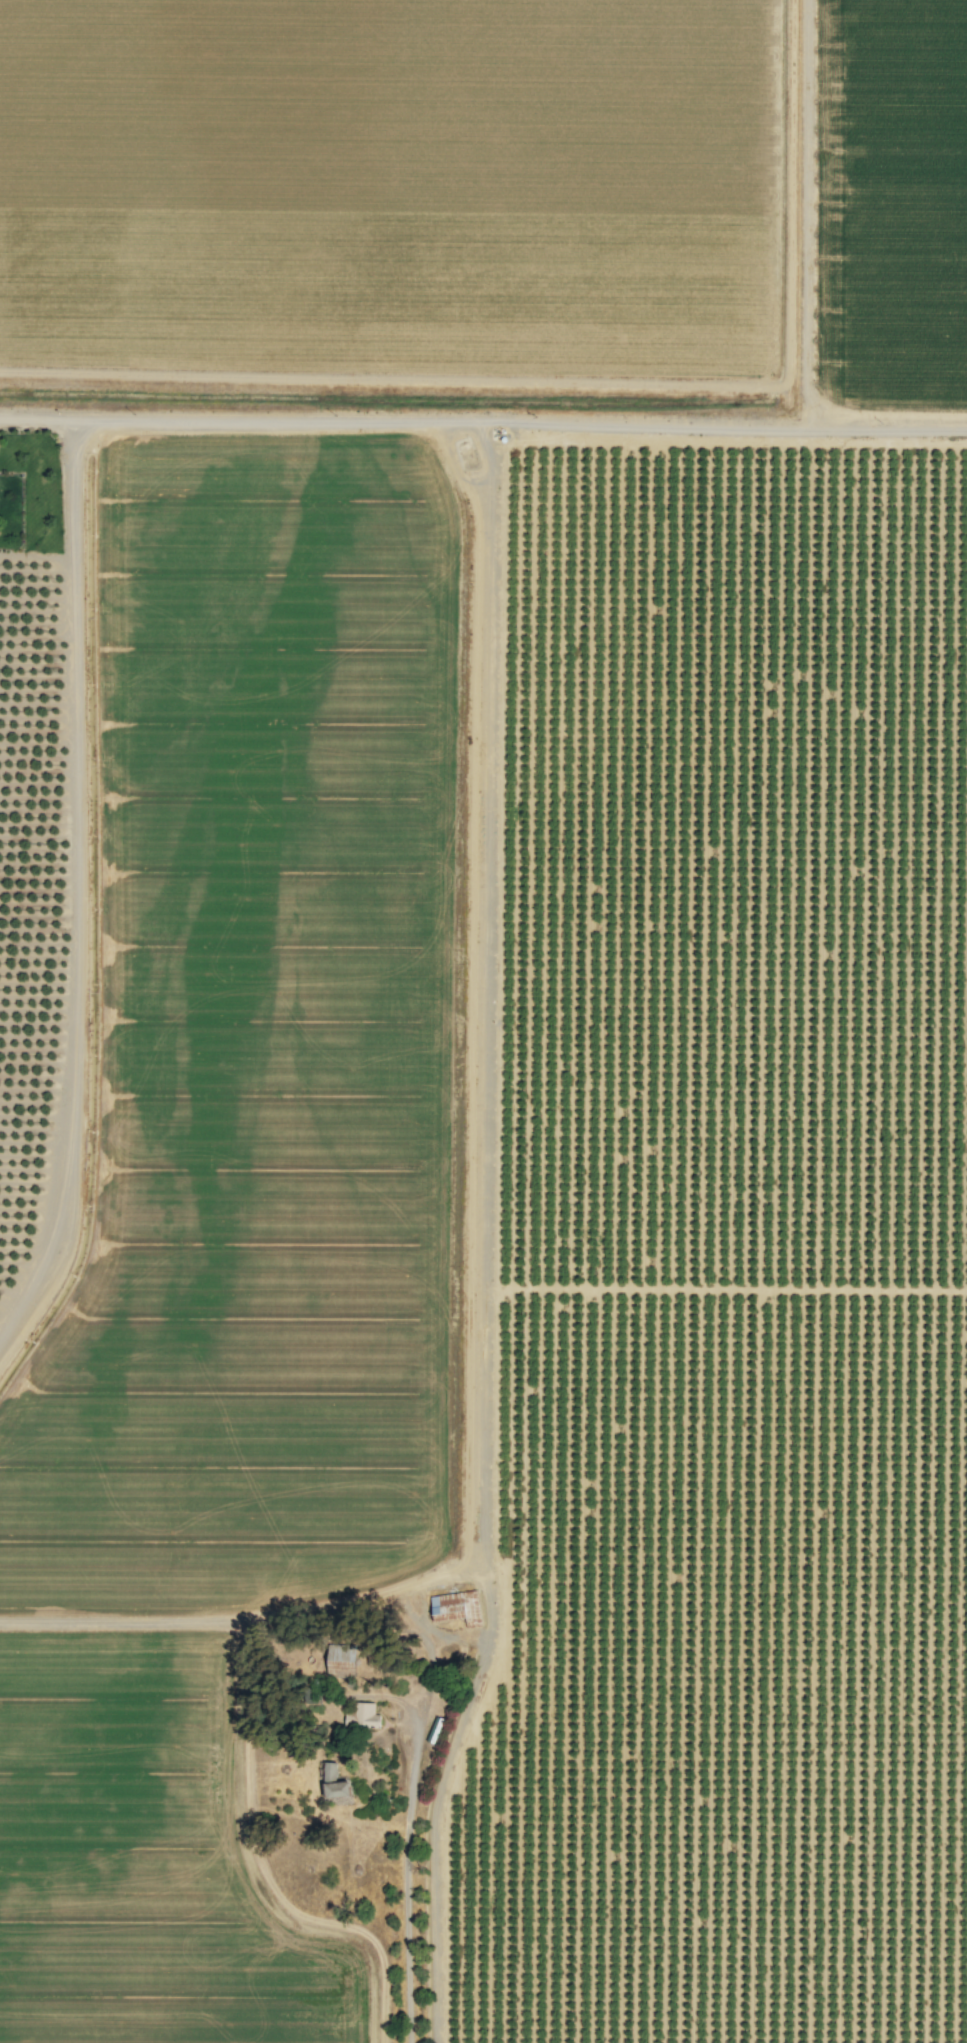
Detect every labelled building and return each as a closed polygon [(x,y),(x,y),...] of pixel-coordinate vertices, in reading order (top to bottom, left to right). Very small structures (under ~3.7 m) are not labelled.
[(424,1596),(426,1621),(462,1619),(463,1626),(477,1625),(474,1592),(424,1596)] [(377,1729),(378,1715),(371,1715),(371,1703),(352,1703),(352,1713),(341,1712),(341,1727),(377,1729)] [(316,1784),(316,1798),(341,1798),(341,1782),(332,1782),(332,1762),(319,1763),(320,1784),(316,1784)]
